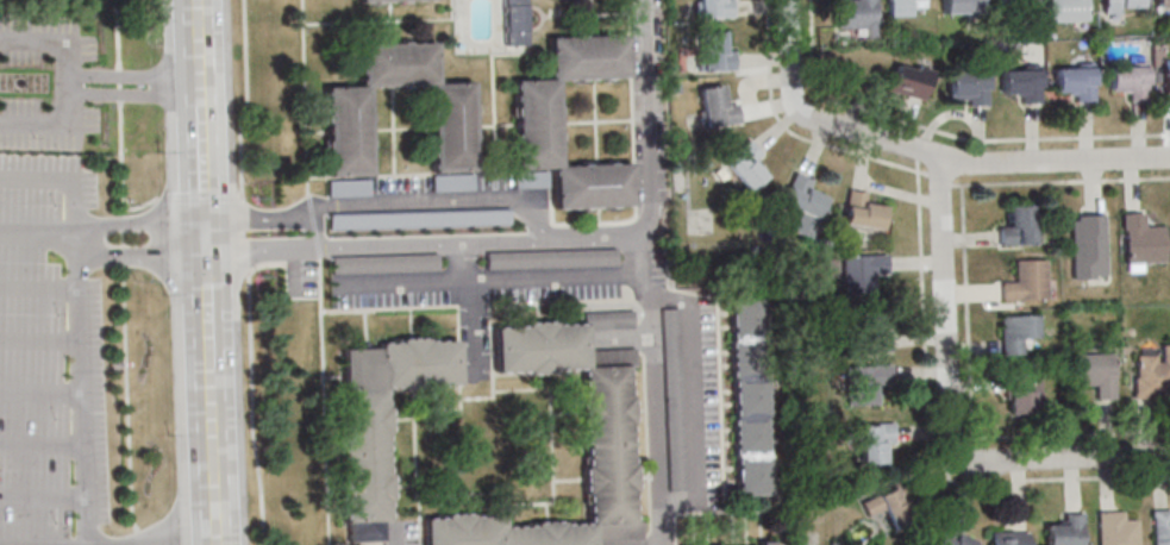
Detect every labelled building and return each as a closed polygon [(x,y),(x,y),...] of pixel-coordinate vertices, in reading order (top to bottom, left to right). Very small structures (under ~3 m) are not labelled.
[(526,45),(526,0),(504,0),(504,44),(526,45)] [(733,0),(696,0),(696,17),(733,17),(733,0)] [(838,28),(865,28),(865,37),(877,37),(877,0),(837,0),(838,28)] [(913,4),(926,4),(926,0),(889,0),(889,15),(913,15),(913,4)] [(943,13),(982,13),(982,0),(943,0),(943,13)] [(997,9),(1035,9),(1035,0),(997,0),(997,9)] [(1088,0),(1049,0),(1049,20),(1088,20),(1088,0)] [(1103,12),(1142,12),(1142,0),(1103,0),(1103,12)] [(700,31),(700,69),(735,69),(735,44),(724,44),(724,31),(700,31)] [(555,210),(634,207),(632,161),(560,164),(558,80),(629,78),(627,34),(549,36),(550,79),(514,80),(517,170),(553,168),(555,210)] [(327,175),(371,174),(369,86),(430,85),(432,171),(475,171),(473,82),(438,82),(437,42),(360,43),(361,86),(326,86),(327,175)] [(924,99),(932,71),(897,61),(889,90),(924,99)] [(1070,101),(1095,101),(1094,63),(1055,64),(1056,90),(1069,90),(1070,101)] [(1149,101),(1149,64),(1109,64),(1109,90),(1126,90),(1126,101),(1149,101)] [(1041,65),(1002,65),(1002,90),(1015,90),(1015,103),(1041,103),(1041,65)] [(949,73),(949,104),(987,104),(987,73),(949,73)] [(737,98),(724,99),(722,85),(698,87),(702,125),(739,121),(737,98)] [(746,192),(769,175),(747,143),(724,160),(746,192)] [(548,188),(548,172),(517,172),(517,188),(548,188)] [(817,180),(794,172),(781,209),(798,215),(793,231),(812,237),(826,195),(813,191),(817,180)] [(844,222),(882,229),(886,206),(870,204),(872,193),(850,189),(844,222)] [(1034,244),(1033,206),(1008,206),(1008,220),(1002,220),(1002,244),(1034,244)] [(527,226),(527,211),(465,211),(465,226),(527,226)] [(1124,213),(1125,262),(1165,261),(1165,225),(1147,225),(1147,212),(1124,213)] [(1072,214),(1073,278),(1106,278),(1106,214),(1072,214)] [(844,255),(844,293),(876,293),(876,277),(888,277),(888,255),(844,255)] [(1047,259),(1016,259),(1016,279),(1003,279),(1003,299),(1047,299),(1047,259)] [(733,497),(768,496),(765,298),(730,298),(733,497)] [(507,523),(507,515),(427,514),(426,544),(605,544),(605,538),(644,539),(644,522),(631,521),(634,350),(589,349),(589,329),(634,329),(634,312),(586,311),(585,326),(496,324),(495,371),(588,373),(585,524),(507,523)] [(890,351),(890,330),(881,330),(881,312),(855,312),(855,351),(890,351)] [(1039,315),(1002,315),(1002,354),(1027,354),(1027,340),(1039,340),(1039,315)] [(345,348),(346,540),(384,539),(384,520),(390,520),(389,386),(459,385),(459,339),(379,340),(379,348),(345,348)] [(1169,398),(1169,344),(1163,344),(1163,356),(1135,356),(1135,398),(1169,398)] [(1077,386),(1093,386),(1093,398),(1115,398),(1115,353),(1077,353),(1077,386)] [(852,404),(879,404),(879,387),(891,387),(891,365),(852,365),(852,404)] [(1009,413),(1041,413),(1041,374),(1009,374),(1009,413)] [(884,464),(884,446),(894,446),(894,423),(861,423),(861,464),(884,464)] [(862,501),(868,516),(886,509),(892,526),(909,519),(897,487),(862,501)] [(1154,509),(1154,544),(1169,544),(1169,509),(1154,509)] [(1099,544),(1140,544),(1140,521),(1127,521),(1127,510),(1098,511),(1099,544)] [(1062,513),(1062,525),(1046,526),(1047,544),(1085,544),(1084,513),(1062,513)]
